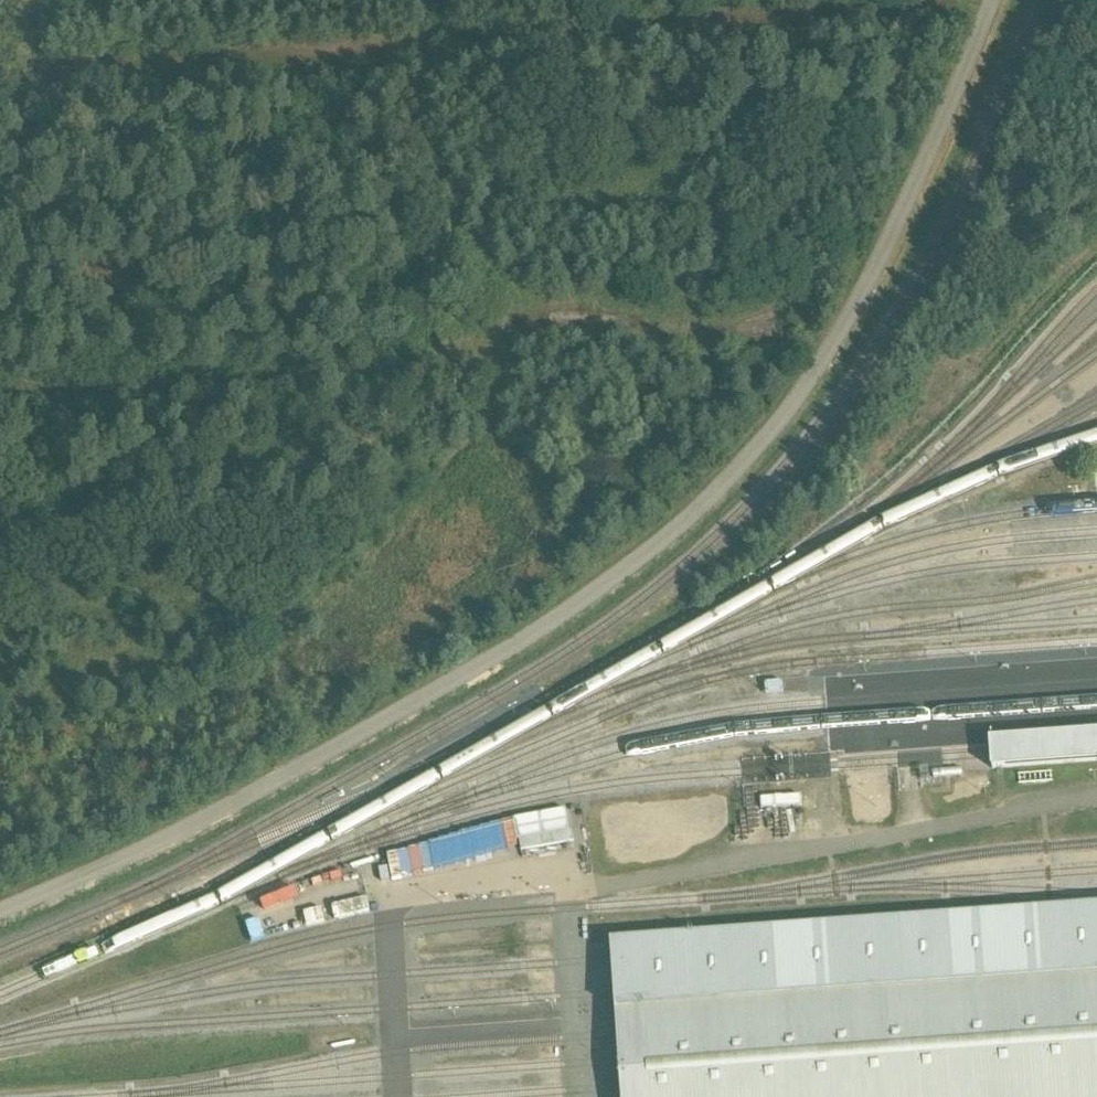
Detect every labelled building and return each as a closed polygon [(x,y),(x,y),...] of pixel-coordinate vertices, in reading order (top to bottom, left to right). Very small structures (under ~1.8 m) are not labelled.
[(989,770),(1096,762),(1096,733),(987,740),(987,754),(989,770)] [(569,811),(388,849),(393,875),(522,848),(523,851),(575,840),(569,811)] [(332,878),(333,884),(343,880),(341,875),(332,878)] [(262,905),(265,912),(298,898),(295,892),(262,905)] [(611,943),(613,966),(615,999),(616,1011),(1096,976),(1096,908),(611,943)] [(305,914),(308,928),(325,924),(322,910),(305,914)] [(247,926),(253,944),(266,940),(259,922),(247,926)] [(617,1011),(619,1038),(621,1063),(622,1089),(622,1096),(1096,1096),(1096,976),(617,1011)]
